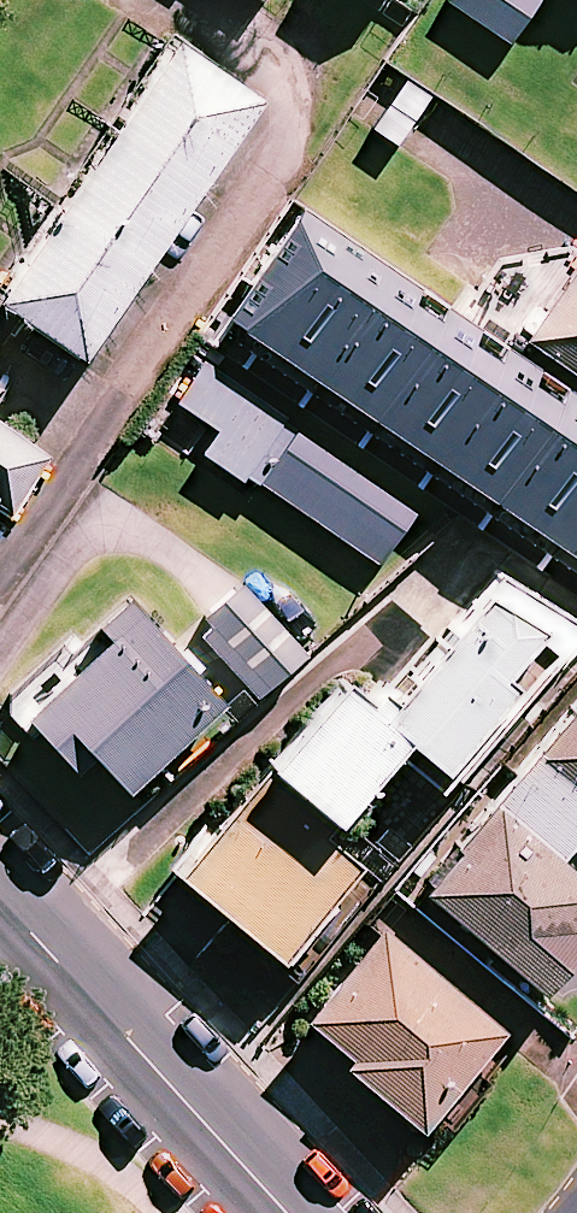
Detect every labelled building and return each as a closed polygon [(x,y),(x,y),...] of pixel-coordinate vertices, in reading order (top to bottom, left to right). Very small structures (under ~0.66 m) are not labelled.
[(510,41),(538,0),(450,0),(510,41)] [(185,35),(2,310),(97,370),(280,101),(185,35)] [(316,213),(241,324),(576,556),(576,396),(316,213)] [(529,340),(576,373),(576,270),(529,340)] [(382,559),(415,515),(208,358),(152,432),(382,559)] [(13,519),(59,452),(0,412),(0,511),(13,519)] [(450,553),(257,788),(379,883),(576,648),(576,639),(450,553)] [(306,655),(245,585),(196,627),(257,697),(306,655)] [(102,808),(228,707),(140,602),(17,703),(102,808)] [(523,769),(413,901),(524,1007),(576,943),(576,813),(523,769)] [(353,899),(245,816),(171,879),(282,965),(353,899)] [(498,1041),(383,931),(301,1017),(416,1126),(498,1041)]
